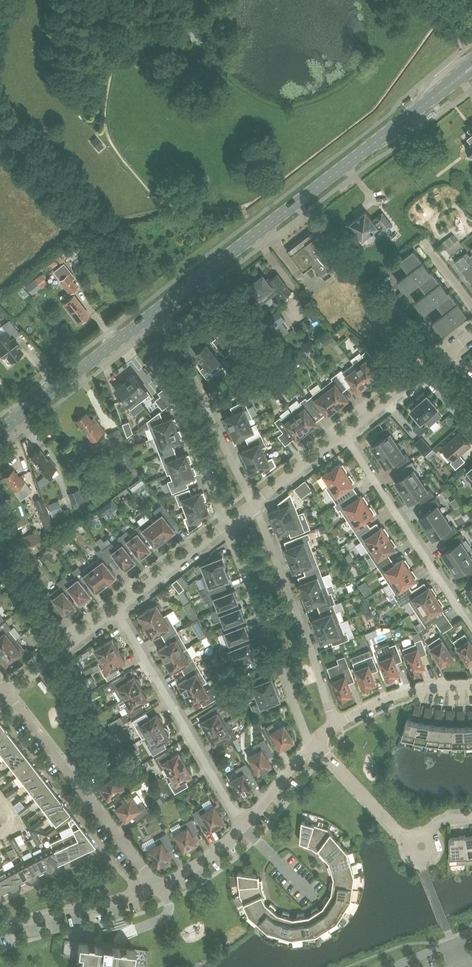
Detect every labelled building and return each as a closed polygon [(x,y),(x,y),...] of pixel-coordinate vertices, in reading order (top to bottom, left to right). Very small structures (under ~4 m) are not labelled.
[(182,62),(172,50),(164,56),(173,68),(182,62)] [(103,144),(96,136),(90,141),(97,149),(103,144)] [(365,211),(349,223),(356,232),(351,236),(357,242),(362,239),(378,227),(380,230),(384,228),(386,230),(392,225),(382,212),(376,217),(377,218),(373,221),(365,211)] [(328,272),(334,267),(326,257),(331,253),(322,241),(321,240),(317,235),(317,236),(316,235),(313,231),(288,250),(292,255),(304,271),(313,264),(321,275),(327,270),(328,272)] [(445,249),(457,239),(453,234),(440,243),(445,249)] [(70,248),(65,251),(72,260),(77,256),(70,248)] [(430,271),(413,249),(399,260),(409,272),(397,281),(402,287),(404,286),(407,290),(418,281),(430,271)] [(467,252),(454,262),(471,284),(471,254),(470,255),(467,252)] [(63,263),(54,270),(62,279),(60,280),(70,292),(76,287),(71,281),(67,275),(71,272),(63,263)] [(430,271),(418,281),(426,292),(415,301),(420,308),(421,307),(424,310),(435,302),(448,292),(448,291),(431,270),(430,271)] [(34,278),(25,285),(32,294),(41,287),(38,283),(45,279),(41,274),(35,279),(34,278)] [(263,276),(248,288),(257,299),(268,290),(270,292),(275,288),(283,298),(291,292),(277,274),(267,282),(263,276)] [(383,290),(376,282),(372,286),(378,294),(383,290)] [(448,292),(435,302),(444,313),(433,322),(438,328),(439,327),(442,331),(466,312),(449,290),(448,291),(448,292)] [(69,299),(63,303),(69,310),(69,312),(71,314),(72,314),(78,322),(79,321),(81,321),(83,320),(83,318),(88,315),(73,296),(73,295),(69,299)] [(314,308),(311,303),(304,308),(308,313),(314,308)] [(401,311),(395,304),(390,308),(396,315),(401,311)] [(272,329),(285,319),(278,310),(265,320),(272,329)] [(216,325),(212,328),(218,336),(213,340),(225,356),(231,352),(229,349),(240,341),(223,320),(222,320),(221,319),(215,323),(216,325)] [(1,357),(5,354),(10,361),(13,358),(16,358),(18,356),(19,353),(22,351),(18,345),(18,344),(13,337),(19,333),(9,320),(2,325),(7,331),(0,336),(0,356),(1,357)] [(408,328),(414,336),(419,332),(413,325),(408,328)] [(258,336),(263,342),(271,336),(267,329),(258,336)] [(431,339),(422,330),(414,337),(423,346),(431,339)] [(328,332),(325,335),(330,341),(333,339),(328,332)] [(197,352),(196,352),(205,365),(200,369),(207,378),(223,366),(207,344),(202,347),(201,346),(196,350),(197,352)] [(363,356),(353,363),(368,383),(370,382),(370,383),(372,383),(374,382),(376,381),(377,379),(378,377),(377,377),(378,376),(379,375),(378,375),(371,366),(376,362),(367,350),(362,354),(363,356)] [(148,364),(147,365),(162,385),(173,376),(158,356),(153,360),(152,358),(147,363),(148,364)] [(367,384),(368,383),(353,363),(343,371),(342,369),(336,373),(346,386),(351,382),(358,391),(359,391),(360,390),(360,391),(362,390),(364,390),(366,388),(367,387),(368,385),(367,384)] [(128,379),(125,382),(140,401),(150,394),(135,374),(134,375),(133,373),(127,378),(128,379)] [(341,390),(346,386),(336,373),(331,377),(333,379),(322,387),(338,407),(339,406),(340,407),(342,406),(343,406),(345,404),(346,403),(347,401),(346,400),(348,399),(348,400),(348,399),(348,398),(348,399),(341,390)] [(274,388),(267,380),(260,385),(265,395),(274,388)] [(140,401),(125,382),(122,384),(121,383),(116,386),(118,387),(115,389),(131,409),(140,401)] [(336,408),(338,407),(322,387),(307,399),(315,409),(320,405),(327,414),(327,415),(328,415),(329,414),(330,414),(331,414),(333,413),(335,412),(336,410),(337,409),(336,408)] [(161,395),(155,400),(163,409),(174,401),(164,388),(158,392),(161,395)] [(214,400),(219,396),(220,395),(220,394),(220,393),(221,392),(220,392),(220,391),(220,390),(219,390),(219,389),(218,389),(217,389),(216,389),(215,389),(215,390),(209,394),(214,400)] [(438,408),(427,396),(411,410),(421,422),(424,419),(429,425),(436,420),(435,418),(439,414),(435,410),(438,408)] [(292,411),(307,431),(308,430),(309,430),(311,430),(313,429),(314,428),(315,426),(316,425),(316,424),(317,423),(318,423),(317,422),(310,413),(315,409),(307,399),(306,397),(300,402),(301,403),(292,411)] [(229,426),(230,428),(249,420),(246,414),(250,411),(244,400),(233,406),(236,412),(225,417),(226,419),(224,420),(228,427),(229,426)] [(306,432),(307,431),(292,411),(282,418),(280,417),(275,421),(283,432),(284,433),(289,429),(296,438),(297,439),(297,438),(298,437),(299,438),(301,438),(303,437),(304,436),(305,434),(306,432)] [(154,438),(177,429),(176,426),(178,426),(175,418),(173,419),(172,417),(161,421),(158,413),(147,421),(154,438)] [(251,425),(249,420),(230,428),(231,431),(230,431),(233,438),(235,438),(236,440),(247,434),(250,440),(261,434),(256,423),(251,425)] [(123,424),(128,437),(134,432),(130,421),(123,424)] [(372,445),(378,456),(397,444),(390,434),(393,432),(388,425),(377,432),(382,439),(372,445)] [(177,429),(154,438),(161,456),(173,451),(170,445),(181,440),(181,438),(182,438),(179,430),(178,431),(177,429)] [(284,433),(283,432),(278,435),(285,445),(290,441),(284,433)] [(460,454),(470,445),(460,433),(442,448),(452,460),(450,462),(456,469),(465,460),(460,454)] [(246,460),(247,462),(265,453),(262,447),(267,445),(261,434),(250,440),(252,446),(242,451),(243,453),(241,454),(244,461),(246,460)] [(432,449),(422,437),(415,443),(425,455),(432,449)] [(403,454),(397,444),(378,456),(385,466),(395,460),(400,466),(411,459),(406,452),(403,454)] [(31,455),(30,456),(35,462),(34,463),(36,467),(38,466),(39,467),(45,475),(49,480),(53,477),(49,473),(56,468),(49,459),(48,460),(39,449),(35,452),(33,452),(31,453),(31,455)] [(175,458),(173,451),(161,456),(168,474),(191,465),(190,463),(192,462),(189,455),(187,455),(186,453),(175,458)] [(268,459),(265,453),(247,462),(249,466),(248,466),(252,474),(263,468),(266,473),(276,465),(272,457),(268,459)] [(395,481),(402,492),(420,480),(414,470),(417,468),(412,461),(401,468),(405,475),(395,481)] [(321,476),(328,486),(347,474),(346,472),(347,471),(343,464),(341,465),(340,463),(321,476)] [(192,467),(191,465),(168,474),(170,473),(172,479),(168,481),(172,493),(187,487),(184,481),(195,476),(195,474),(196,474),(193,466),(192,467)] [(5,475),(3,477),(16,493),(20,499),(31,490),(24,481),(20,475),(19,476),(13,469),(9,472),(7,472),(5,474),(5,475)] [(348,476),(347,474),(328,486),(326,487),(336,503),(347,496),(344,491),(354,484),(353,482),(354,481),(350,475),(348,476)] [(305,480),(294,488),(301,498),(312,489),(305,480)] [(420,480),(402,492),(409,502),(419,496),(423,502),(434,495),(430,488),(427,490),(420,480)] [(79,489),(68,494),(72,504),(82,500),(79,489)] [(184,509),(205,501),(205,500),(206,500),(203,492),(202,493),(201,491),(190,495),(187,489),(175,494),(180,505),(182,504),(184,509)] [(273,518),(275,522),(298,513),(291,493),(280,502),(282,506),(270,511),(273,518)] [(351,502),(347,496),(336,503),(334,504),(338,510),(340,509),(347,519),(368,505),(366,503),(368,502),(364,496),(362,497),(361,495),(351,502)] [(41,497),(34,500),(46,531),(53,528),(41,497)] [(426,528),(444,516),(438,506),(440,504),(436,497),(425,504),(429,511),(419,517),(426,528)] [(58,499),(47,504),(52,516),(63,511),(58,499)] [(111,513),(118,508),(111,500),(105,505),(110,511),(111,513)] [(205,501),(184,509),(187,517),(184,518),(190,531),(201,523),(200,523),(199,519),(210,514),(208,506),(207,507),(205,501)] [(159,517),(153,521),(153,522),(165,538),(169,535),(170,537),(175,533),(174,531),(175,530),(166,519),(171,515),(163,504),(154,511),(159,517)] [(347,519),(357,535),(368,528),(365,522),(375,516),(373,514),(375,513),(371,506),(369,507),(368,505),(347,519)] [(298,513),(275,522),(276,524),(274,525),(277,532),(279,532),(279,534),(291,529),(293,536),(305,531),(298,513)] [(451,526),(444,516),(426,528),(433,538),(443,532),(447,538),(458,531),(453,524),(451,526)] [(147,534),(155,545),(157,544),(158,546),(163,542),(162,540),(165,538),(153,522),(153,521),(150,518),(140,525),(139,524),(134,528),(136,531),(137,531),(142,538),(147,534)] [(372,533),(368,528),(357,535),(368,551),(389,537),(387,535),(389,534),(385,528),(383,529),(382,527),(372,533)] [(121,542),(127,549),(131,545),(142,559),(148,554),(147,552),(151,549),(142,538),(137,531),(136,531),(130,536),(127,531),(118,538),(121,542)] [(37,532),(18,538),(22,548),(41,541),(37,532)] [(290,560),(313,551),(309,540),(311,539),(308,532),(294,538),(296,544),(285,548),(286,550),(284,551),(287,558),(289,558),(290,560)] [(449,564),(468,552),(461,542),(464,540),(459,533),(448,540),(453,547),(443,553),(449,564)] [(368,551),(378,567),(389,560),(385,554),(395,547),(394,546),(396,545),(391,538),(390,539),(389,537),(368,551)] [(60,548),(61,543),(58,539),(52,544),(57,551),(60,548)] [(121,542),(115,547),(112,543),(103,549),(111,561),(116,557),(126,570),(133,565),(132,564),(136,561),(127,549),(121,542)] [(100,556),(91,564),(106,584),(109,581),(110,582),(115,578),(115,577),(116,576),(107,564),(111,561),(103,549),(102,548),(97,552),(100,556)] [(305,567),(308,573),(320,569),(313,551),(290,560),(290,562),(288,562),(291,570),(293,569),(294,571),(305,567)] [(449,564),(456,574),(466,568),(471,574),(471,573),(471,558),(468,552),(449,564)] [(204,569),(206,575),(225,568),(224,564),(225,564),(222,556),(208,562),(207,558),(196,567),(198,571),(204,569)] [(33,570),(41,564),(37,558),(28,565),(33,570)] [(393,565),(389,560),(378,567),(389,583),(410,569),(408,567),(410,566),(405,559),(404,560),(403,558),(393,565)] [(24,574),(18,561),(12,566),(21,577),(24,574)] [(78,567),(73,571),(76,576),(76,575),(83,584),(87,580),(96,591),(97,590),(98,591),(103,587),(103,586),(106,584),(91,564),(81,571),(78,567)] [(226,572),(225,568),(206,575),(201,577),(206,588),(204,588),(207,594),(218,590),(216,584),(229,579),(229,578),(230,577),(228,571),(226,572)] [(320,569),(308,573),(310,579),(299,584),(299,585),(297,586),(301,594),(303,593),(303,595),(327,586),(320,569)] [(397,600),(405,595),(410,591),(406,586),(416,579),(415,577),(417,576),(412,570),(411,571),(410,569),(389,583),(395,593),(393,594),(397,600)] [(91,595),(83,584),(76,575),(76,576),(69,581),(65,576),(57,582),(60,586),(61,586),(67,595),(72,591),(82,604),(89,599),(87,598),(91,595)] [(177,579),(184,588),(189,584),(182,575),(177,579)] [(184,588),(177,579),(172,583),(179,592),(184,588)] [(76,607),(67,595),(61,586),(60,586),(51,594),(49,591),(42,597),(50,608),(57,603),(67,616),(74,611),(72,610),(76,607)] [(334,604),(336,603),(331,592),(329,593),(327,586),(303,595),(304,597),(302,598),(305,606),(307,605),(308,607),(319,602),(321,609),(334,604)] [(416,588),(410,591),(405,595),(415,611),(436,597),(435,595),(437,594),(432,587),(431,588),(430,586),(419,593),(416,588)] [(216,602),(219,609),(224,607),(238,601),(236,597),(238,597),(235,590),(233,590),(233,589),(220,595),(218,590),(207,594),(203,595),(205,601),(209,600),(211,604),(216,602)] [(438,599),(436,597),(415,611),(426,626),(435,620),(437,619),(433,614),(443,607),(442,605),(443,604),(439,598),(438,599)] [(146,626),(163,616),(157,605),(157,604),(156,605),(140,615),(140,614),(139,615),(139,616),(140,615),(140,617),(140,619),(140,621),(141,623),(143,624),(144,625),(145,625),(146,626)] [(316,629),(317,631),(340,622),(334,604),(321,609),(324,615),(313,619),(313,621),(312,622),(314,629),(316,629)] [(223,619),(225,625),(229,624),(244,618),(243,614),(244,613),(242,607),(240,608),(240,607),(227,612),(224,607),(219,609),(211,612),(215,622),(223,619)] [(167,613),(163,616),(146,626),(147,628),(146,628),(146,630),(146,632),(147,634),(149,635),(151,636),(151,635),(152,637),(152,638),(153,637),(163,631),(166,637),(177,630),(167,613)] [(437,619),(435,620),(439,626),(449,619),(445,614),(437,619)] [(449,619),(439,626),(442,632),(453,625),(449,619)] [(16,639),(8,629),(10,627),(6,622),(0,626),(0,651),(16,639)] [(340,622),(317,631),(318,633),(316,634),(319,641),(321,640),(321,642),(333,638),(335,644),(349,639),(347,632),(345,633),(340,622)] [(222,633),(227,644),(233,642),(249,636),(247,631),(249,631),(247,625),(245,625),(245,624),(231,630),(229,624),(225,625),(218,628),(220,634),(222,633)] [(165,659),(166,660),(183,650),(187,648),(177,630),(166,637),(170,643),(160,649),(160,648),(159,649),(159,650),(159,649),(160,651),(159,651),(159,653),(160,655),(161,657),(162,658),(164,659),(165,659)] [(453,641),(468,664),(471,661),(471,644),(465,633),(453,641)] [(454,657),(440,636),(428,644),(442,665),(447,662),(454,657)] [(420,653),(426,650),(422,638),(415,641),(416,643),(403,648),(412,672),(420,669),(420,668),(425,666),(420,653)] [(0,651),(0,661),(2,662),(4,663),(4,662),(5,664),(14,657),(18,662),(30,653),(26,647),(24,649),(16,639),(0,651)] [(102,660),(119,650),(118,649),(119,648),(119,646),(119,644),(118,643),(116,641),(114,640),(114,641),(113,639),(112,639),(96,649),(95,649),(95,650),(102,660)] [(233,642),(227,644),(219,647),(223,657),(229,655),(231,661),(235,660),(241,658),(241,660),(249,657),(248,655),(253,653),(251,649),(253,649),(250,642),(249,643),(248,642),(235,647),(233,642)] [(389,646),(390,648),(377,653),(387,679),(395,676),(400,674),(395,660),(401,657),(396,643),(389,646)] [(183,650),(166,660),(167,662),(166,662),(166,664),(166,666),(167,668),(169,669),(170,670),(171,670),(172,671),(172,672),(173,671),(183,665),(186,671),(197,664),(191,654),(187,648),(183,650)] [(119,650),(102,660),(105,667),(101,669),(108,680),(119,673),(115,667),(125,662),(126,661),(125,661),(125,660),(125,659),(125,657),(125,655),(124,654),(122,652),(121,651),(120,652),(119,650)] [(371,669),(377,667),(373,655),(353,662),(363,689),(371,686),(371,685),(376,683),(371,669)] [(82,670),(78,660),(72,663),(76,672),(82,670)] [(203,684),(207,681),(197,664),(186,671),(189,676),(179,682),(179,683),(180,684),(179,685),(179,687),(180,689),(181,690),(182,692),(184,693),(184,692),(185,694),(203,684)] [(347,680),(354,678),(349,666),(330,674),(334,686),(333,686),(335,693),(337,692),(340,700),(347,697),(347,696),(353,694),(347,680)] [(253,685),(257,696),(278,688),(275,681),(273,682),(272,678),(266,680),(264,674),(253,679),(255,684),(253,685)] [(121,700),(141,688),(140,686),(141,686),(141,684),(141,682),(140,680),(138,679),(136,678),(135,677),(125,682),(122,676),(104,686),(108,694),(115,690),(121,700)] [(41,679),(37,682),(45,692),(48,689),(41,679)] [(84,693),(90,689),(84,680),(78,683),(84,693)] [(203,684),(185,694),(186,695),(185,696),(185,698),(186,700),(187,701),(188,703),(190,704),(191,703),(191,704),(191,705),(192,705),(202,699),(206,705),(217,698),(211,688),(206,690),(203,684)] [(138,705),(148,699),(147,697),(147,695),(147,693),(146,691),(144,690),(143,689),(142,689),(141,688),(121,700),(117,702),(121,708),(124,706),(131,717),(142,711),(138,705)] [(280,695),(278,688),(257,696),(259,702),(254,704),(258,715),(269,710),(267,705),(280,699),(279,695),(280,695)] [(208,732),(226,721),(220,711),(224,708),(221,703),(208,711),(211,716),(201,721),(202,723),(202,726),(202,727),(203,729),(205,731),(206,731),(207,731),(208,732)] [(116,719),(120,726),(130,720),(126,713),(116,719)] [(133,720),(132,721),(143,738),(147,735),(163,726),(163,724),(163,722),(163,720),(162,718),(160,717),(158,716),(157,715),(150,718),(147,720),(144,714),(133,720)] [(414,740),(414,741),(419,721),(420,715),(415,714),(414,720),(407,718),(401,737),(414,740)] [(426,743),(427,743),(430,724),(430,723),(431,717),(426,716),(425,722),(419,721),(414,741),(426,742),(426,743)] [(439,745),(440,745),(442,725),(443,719),(437,718),(436,724),(430,724),(427,743),(439,744),(439,745)] [(452,746),(452,745),(453,726),(454,726),(453,726),(454,719),(448,719),(448,725),(442,725),(440,745),(452,745),(452,746)] [(228,720),(226,721),(208,732),(209,734),(208,734),(208,736),(209,738),(210,740),(211,741),(213,742),(215,744),(224,738),(227,743),(238,737),(228,720)] [(465,746),(465,726),(465,720),(459,720),(460,726),(454,726),(453,726),(452,745),(465,745),(465,746)] [(272,723),(261,730),(269,742),(275,739),(281,749),(283,748),(283,749),(286,749),(288,748),(290,747),(292,745),(293,743),(292,742),(294,741),(284,724),(276,729),(272,723)] [(151,741),(147,744),(153,755),(164,749),(160,743),(170,737),(169,735),(170,735),(170,733),(169,731),(168,729),(167,728),(165,727),(164,727),(163,726),(147,735),(151,741)] [(7,732),(0,737),(0,750),(13,740),(7,732)] [(257,752),(249,756),(258,773),(260,772),(261,773),(263,773),(266,772),(268,771),(269,769),(270,767),(270,766),(272,765),(266,755),(272,751),(264,739),(253,745),(257,752)] [(13,740),(0,750),(0,753),(5,759),(20,748),(13,740)] [(26,756),(20,748),(5,759),(11,767),(26,756)] [(169,773),(186,764),(185,762),(185,760),(185,758),(184,756),(183,755),(181,754),(180,754),(179,753),(170,758),(166,752),(155,759),(162,770),(166,767),(169,773)] [(32,764),(26,756),(11,767),(17,776),(32,764)] [(239,776),(231,780),(241,797),(242,796),(243,797),(245,797),(248,796),(250,795),(251,793),(252,791),(252,790),(254,789),(248,779),(254,775),(246,763),(235,769),(239,776)] [(38,772),(32,764),(17,776),(23,784),(38,772)] [(186,764),(169,773),(173,780),(169,782),(175,793),(186,787),(183,781),(192,775),(191,773),(192,773),(192,771),(191,769),(190,767),(189,766),(187,765),(186,765),(186,764)] [(109,779),(100,787),(101,788),(100,789),(101,791),(102,794),(103,795),(105,797),(107,798),(108,797),(109,799),(124,787),(119,779),(122,777),(115,766),(105,774),(109,779)] [(30,792),(45,780),(38,772),(23,784),(30,792)] [(51,788),(45,780),(30,792),(36,800),(51,788)] [(57,796),(51,788),(36,800),(42,808),(57,796)] [(63,804),(57,796),(42,808),(48,816),(63,804)] [(132,797),(117,808),(118,810),(117,810),(117,813),(118,815),(120,817),(122,818),(124,819),(125,819),(126,820),(135,813),(140,819),(149,811),(141,801),(138,804),(132,797)] [(48,816),(55,824),(70,813),(63,804),(48,816)] [(224,822),(214,806),(206,810),(204,806),(193,813),(199,823),(205,820),(211,830),(213,829),(213,830),(216,830),(218,829),(220,828),(222,826),(223,824),(222,823),(224,822)] [(149,815),(153,823),(159,819),(154,812),(149,815)] [(95,845),(72,815),(67,818),(73,831),(83,851),(95,845)] [(179,822),(171,826),(175,834),(185,850),(186,849),(187,851),(189,850),(192,850),(194,849),(195,847),(197,845),(196,844),(198,843),(193,835),(192,833),(198,829),(192,819),(181,825),(179,822)] [(304,845),(307,846),(314,824),(302,820),(300,841),(305,843),(304,845)] [(312,848),(317,851),(331,832),(328,828),(314,824),(307,846),(312,848)] [(29,830),(33,839),(38,836),(36,832),(29,830)] [(73,831),(61,837),(71,857),(83,851),(73,831)] [(319,854),(322,857),(339,841),(331,832),(317,851),(319,849),(321,852),(319,854)] [(157,844),(149,849),(159,866),(160,865),(161,866),(163,866),(166,865),(168,864),(169,862),(171,860),(170,859),(172,858),(166,848),(172,844),(166,834),(155,840),(157,844)] [(457,864),(468,863),(465,835),(450,836),(449,858),(457,858),(457,864)] [(71,857),(61,837),(50,842),(59,862),(71,857)] [(329,861),(331,860),(347,851),(339,841),(322,857),(324,860),(326,858),(329,861)] [(51,846),(42,850),(52,871),(53,870),(54,870),(54,869),(55,868),(55,867),(56,866),(56,865),(56,864),(59,862),(50,842),(49,842),(51,846)] [(41,871),(44,869),(45,870),(46,871),(47,871),(48,871),(49,871),(50,871),(51,871),(52,871),(42,850),(33,855),(41,871)] [(328,866),(329,870),(351,863),(347,851),(331,860),(329,861),(330,865),(328,866)] [(37,873),(41,871),(33,855),(23,860),(34,880),(35,879),(36,878),(37,877),(37,876),(37,875),(37,874),(37,873)] [(23,860),(14,865),(23,881),(26,879),(27,880),(28,880),(29,880),(30,881),(31,881),(32,881),(33,880),(34,880),(23,860)] [(351,863),(329,870),(330,873),(332,872),(334,877),(355,875),(351,863)] [(14,865),(5,870),(16,890),(17,889),(18,888),(19,887),(19,886),(19,885),(19,884),(19,883),(23,881),(14,865)] [(5,870),(3,867),(0,868),(0,873),(0,882),(5,891),(8,889),(9,889),(10,890),(11,890),(12,890),(13,890),(14,890),(15,890),(16,890),(5,870)] [(238,872),(239,885),(262,883),(262,879),(259,880),(259,875),(238,872)] [(330,880),(330,884),(353,887),(355,875),(334,877),(333,881),(330,880)] [(263,889),(262,883),(239,885),(240,895),(244,903),(265,893),(263,889)] [(331,892),(351,900),(353,887),(330,884),(329,888),(332,888),(331,892)] [(327,895),(325,898),(344,910),(351,900),(331,892),(329,896),(327,895)] [(266,897),(265,893),(244,903),(249,914),(266,902),(264,898),(266,897)] [(338,921),(344,910),(325,898),(323,901),(325,902),(323,906),(338,921)] [(266,902),(249,914),(258,923),(274,905),(271,903),(269,905),(266,902)] [(276,908),(274,905),(258,923),(268,931),(277,914),(278,913),(275,910),(276,908)] [(318,906),(314,908),(327,928),(338,921),(323,906),(319,908),(318,906)] [(309,915),(317,935),(327,928),(314,908),(311,910),(313,912),(309,915)] [(278,913),(277,914),(268,931),(280,935),(286,912),(283,911),(282,914),(278,913)] [(290,913),(286,912),(280,935),(292,938),(293,917),(289,916),(290,913)] [(292,938),(304,936),(301,913),(297,914),(298,916),(293,917),(292,938)] [(305,913),(301,913),(304,936),(317,935),(309,915),(305,915),(305,913)] [(132,964),(146,966),(148,950),(123,947),(118,946),(113,946),(111,945),(111,943),(102,942),(101,944),(100,944),(94,943),(65,940),(64,939),(62,955),(76,957),(75,966),(132,966),(132,964)]
